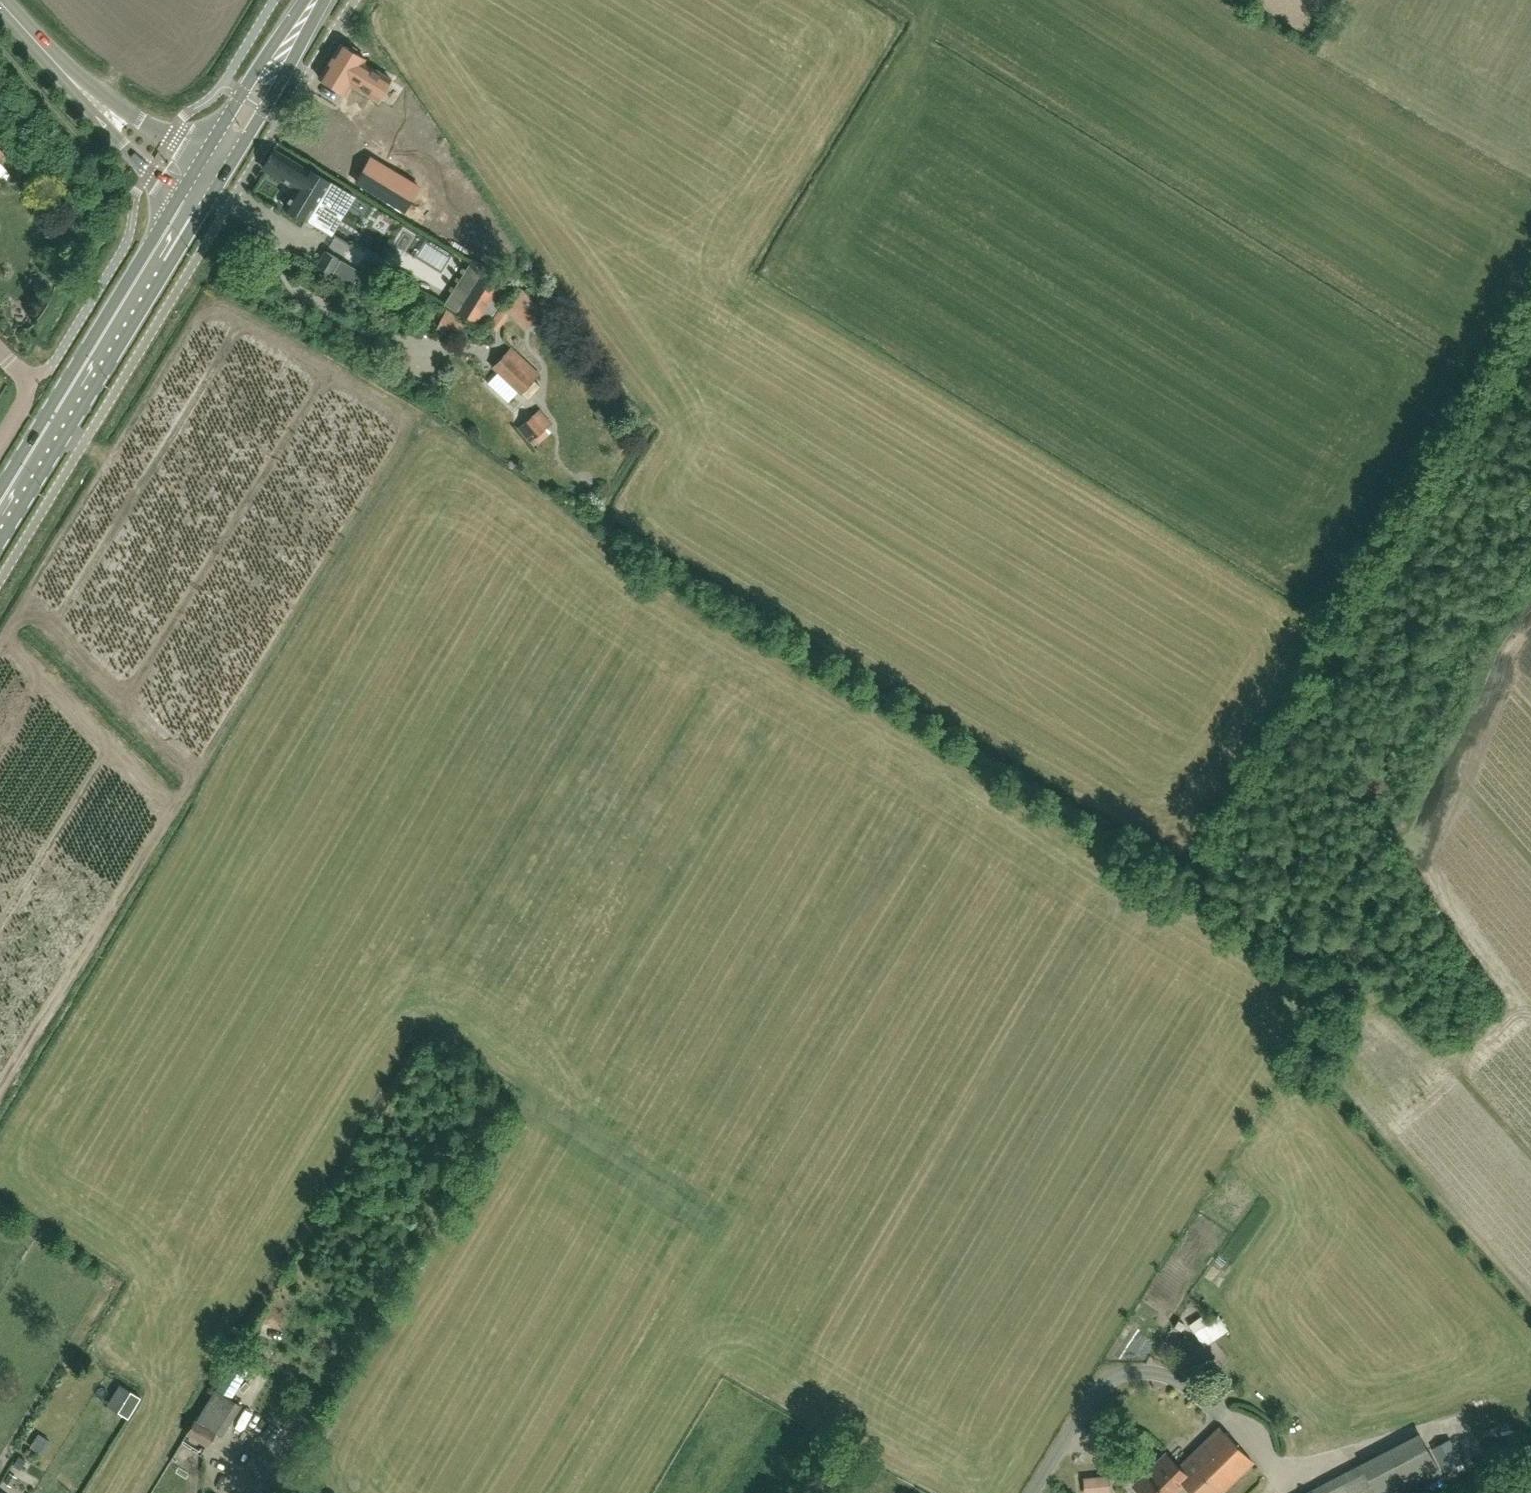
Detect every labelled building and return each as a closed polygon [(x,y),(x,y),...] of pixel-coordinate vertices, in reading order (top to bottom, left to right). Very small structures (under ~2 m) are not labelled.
[(390,78),(362,62),(364,58),(338,43),(318,77),(344,93),(350,82),(377,99),(390,78)] [(328,181),(328,182),(308,171),(273,151),(263,168),(295,188),(284,207),(306,220),(319,198),(340,211),(350,194),(328,181)] [(371,158),(356,182),(404,211),(419,187),(371,158)] [(325,252),(316,266),(329,274),(338,259),(325,252)] [(494,293),(476,282),(462,304),(480,315),(494,293)] [(449,310),(441,326),(461,335),(468,319),(449,310)] [(542,373),(514,347),(496,366),(530,398),(542,385),(536,379),(542,373)] [(532,415),(534,416),(517,431),(527,442),(543,428),(544,429),(552,423),(540,409),(532,415)] [(1221,1313),(1209,1321),(1204,1314),(1192,1322),(1207,1345),(1231,1329),(1221,1313)] [(216,1389),(201,1413),(200,1412),(186,1435),(206,1449),(218,1430),(223,1433),(240,1406),(227,1398),(228,1396),(216,1389)] [(141,1398),(131,1392),(118,1412),(128,1418),(141,1398)] [(1134,1485),(1142,1492),(1172,1492),(1183,1482),(1194,1492),(1221,1492),(1231,1483),(1231,1484),(1254,1462),(1220,1427),(1179,1467),(1167,1454),(1134,1485)] [(1306,1492),(1379,1492),(1369,1474),(1363,1463),(1306,1492)] [(1087,1492),(1114,1492),(1113,1474),(1087,1475),(1087,1492)]
